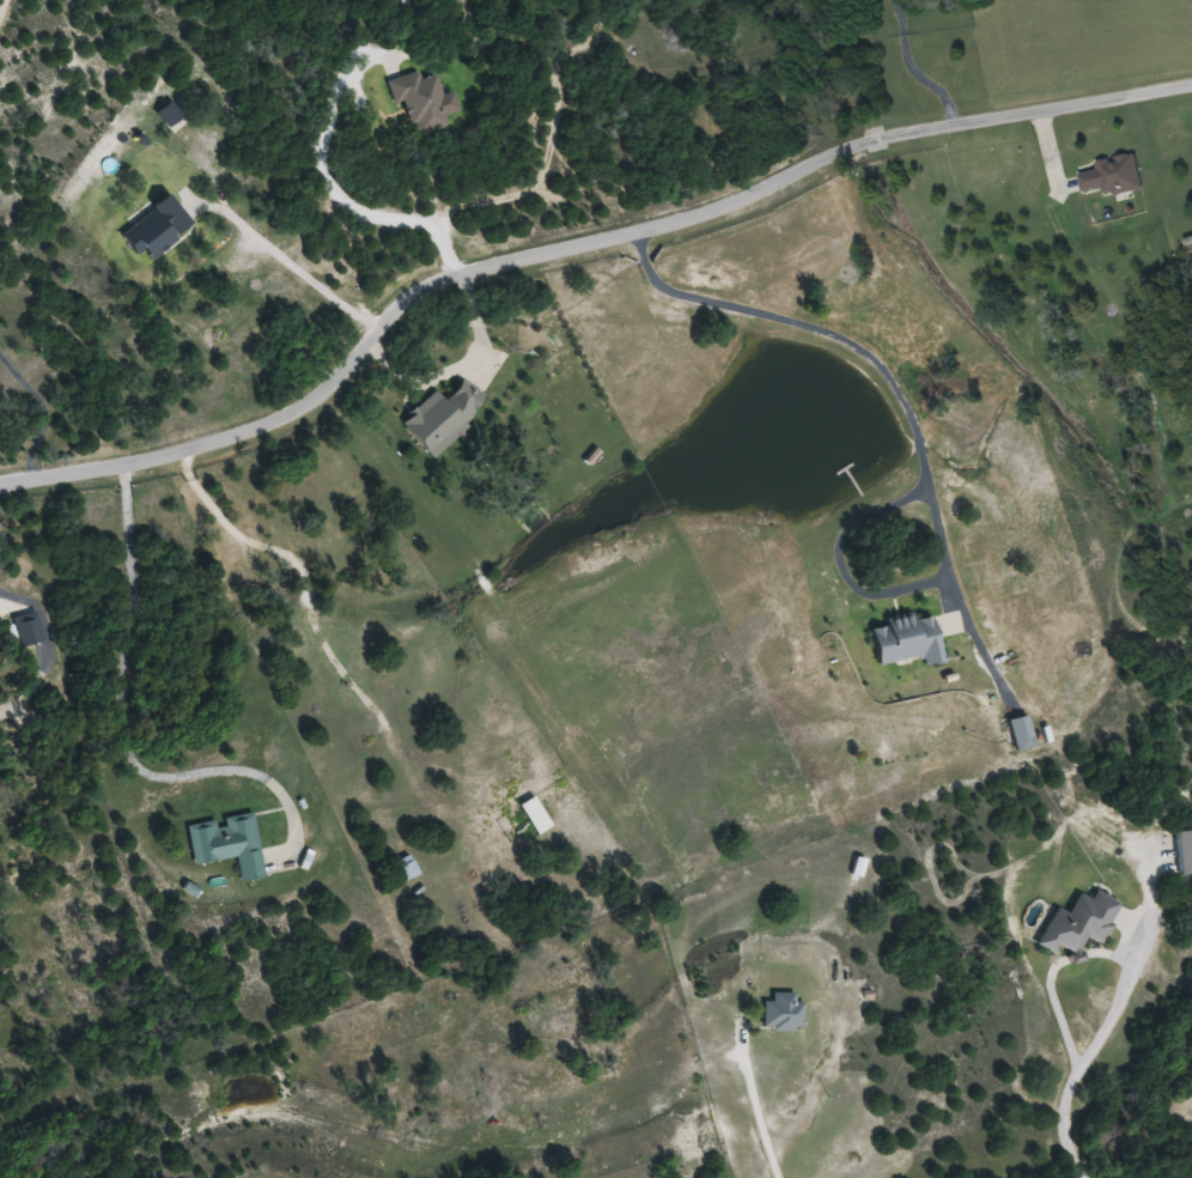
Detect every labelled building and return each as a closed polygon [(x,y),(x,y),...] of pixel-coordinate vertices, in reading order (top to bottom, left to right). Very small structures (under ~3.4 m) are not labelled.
[(432,74),(418,78),(416,72),(386,81),(392,103),(403,100),(413,134),(447,124),(432,74)] [(153,113),(167,129),(182,117),(168,101),(153,113)] [(1141,190),(1136,155),(1095,161),(1097,171),(1079,174),(1082,192),(1101,189),(1102,196),(1141,190)] [(176,241),(172,235),(188,224),(167,196),(116,232),(133,256),(141,251),(148,260),(176,241)] [(486,405),(465,380),(441,400),(434,391),(397,421),(426,455),(486,405)] [(19,648),(42,641),(32,611),(9,618),(19,648)] [(876,665),(919,656),(921,666),(941,661),(931,616),(913,620),(911,612),(883,618),(885,625),(869,628),(876,665)] [(1033,746),(1025,715),(1006,719),(1014,751),(1033,746)] [(192,865),(235,858),(239,881),(262,877),(251,812),(216,818),(216,820),(185,825),(192,865)] [(417,873),(408,855),(393,862),(402,881),(417,873)] [(761,1002),(761,1029),(800,1029),(800,1002),(794,1002),(794,993),(770,993),(770,1002),(761,1002)]
